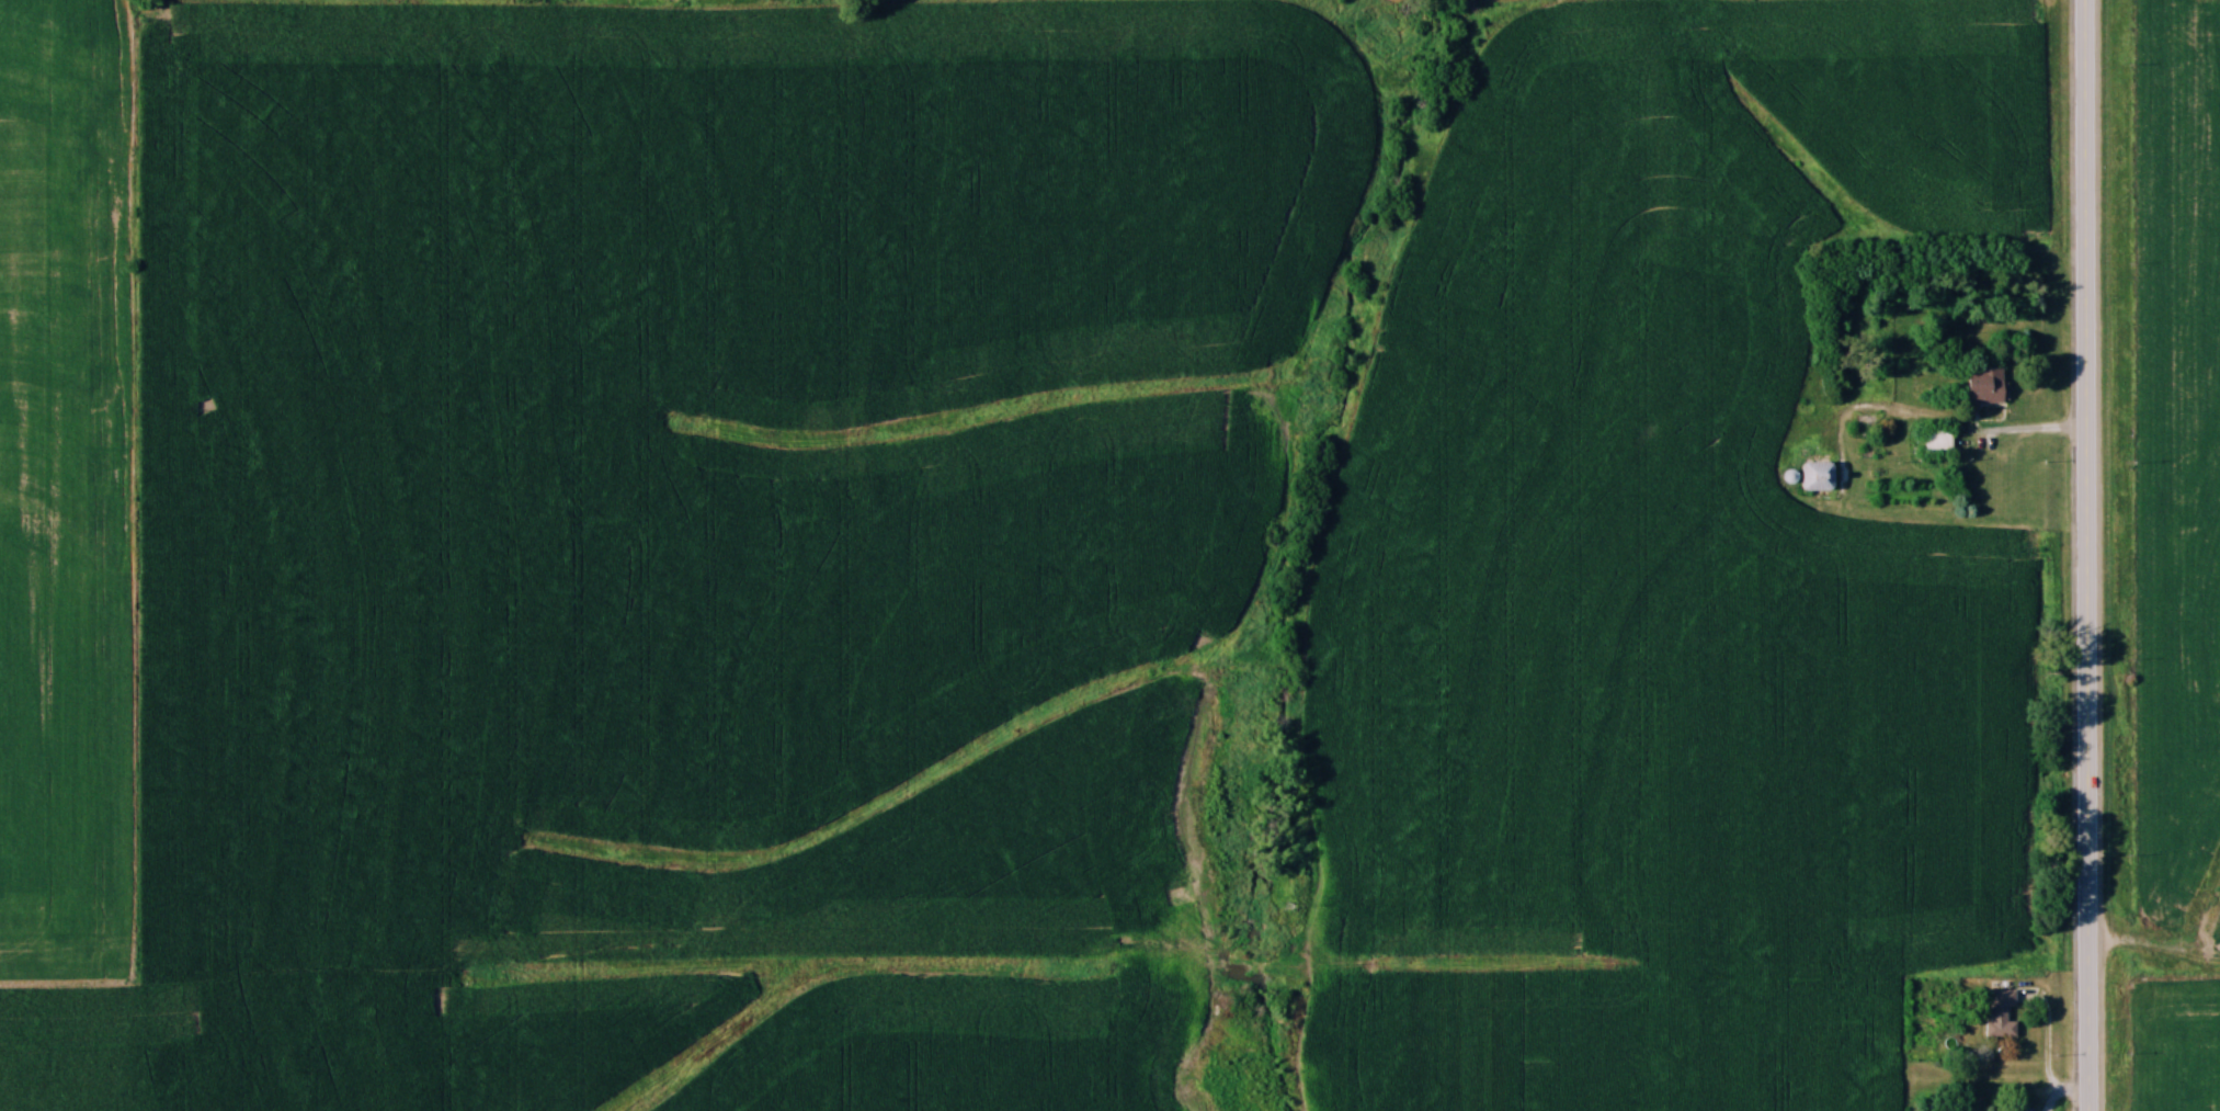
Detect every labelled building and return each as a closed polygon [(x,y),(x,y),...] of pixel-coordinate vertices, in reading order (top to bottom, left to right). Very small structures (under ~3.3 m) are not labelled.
[(2007,403),(2007,368),(1967,368),(1967,403),(2007,403)] [(1834,462),(1802,463),(1802,490),(1834,490),(1834,462)] [(2016,1023),(2007,1023),(2007,1007),(2015,1007),(2015,991),(1988,991),(1988,1024),(1984,1024),(1984,1038),(2016,1038),(2016,1023)]
